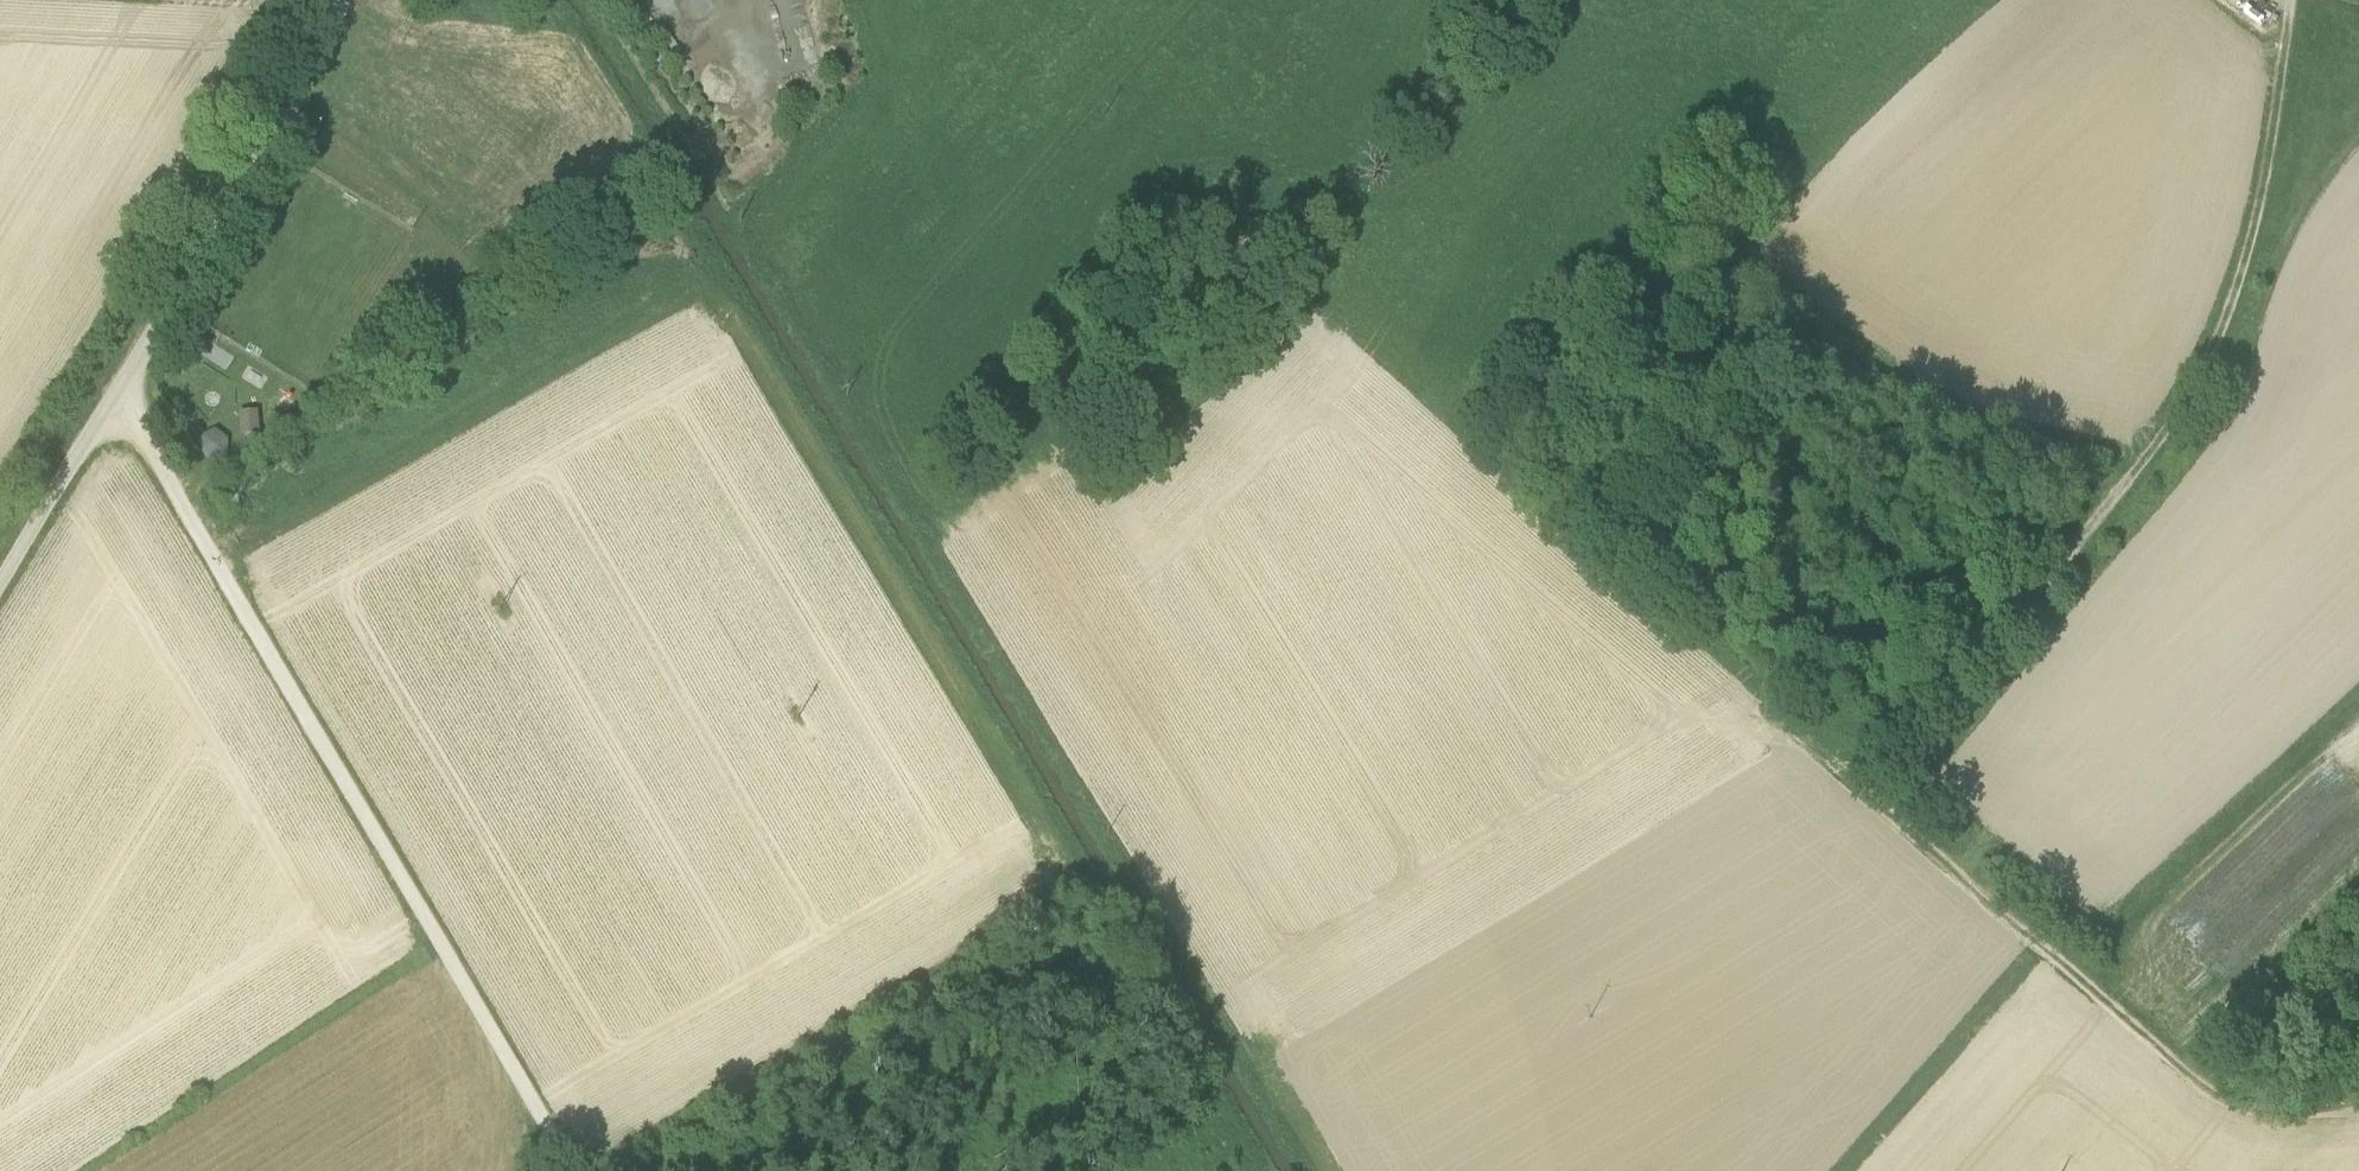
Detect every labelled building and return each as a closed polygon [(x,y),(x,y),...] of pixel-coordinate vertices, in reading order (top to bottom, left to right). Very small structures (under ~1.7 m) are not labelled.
[(258,413),(239,415),(241,436),(260,435),(258,413)] [(227,458),(228,443),(216,431),(200,439),(198,456),(212,465),(227,458)]
